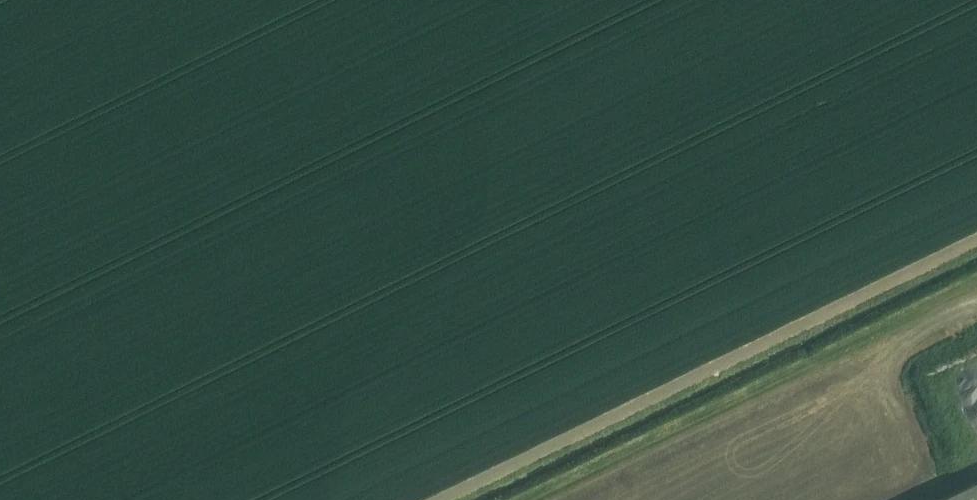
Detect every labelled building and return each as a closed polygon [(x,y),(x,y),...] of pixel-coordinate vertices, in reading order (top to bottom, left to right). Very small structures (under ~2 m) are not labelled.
[(938,499),(976,499),(976,481),(938,499)]
